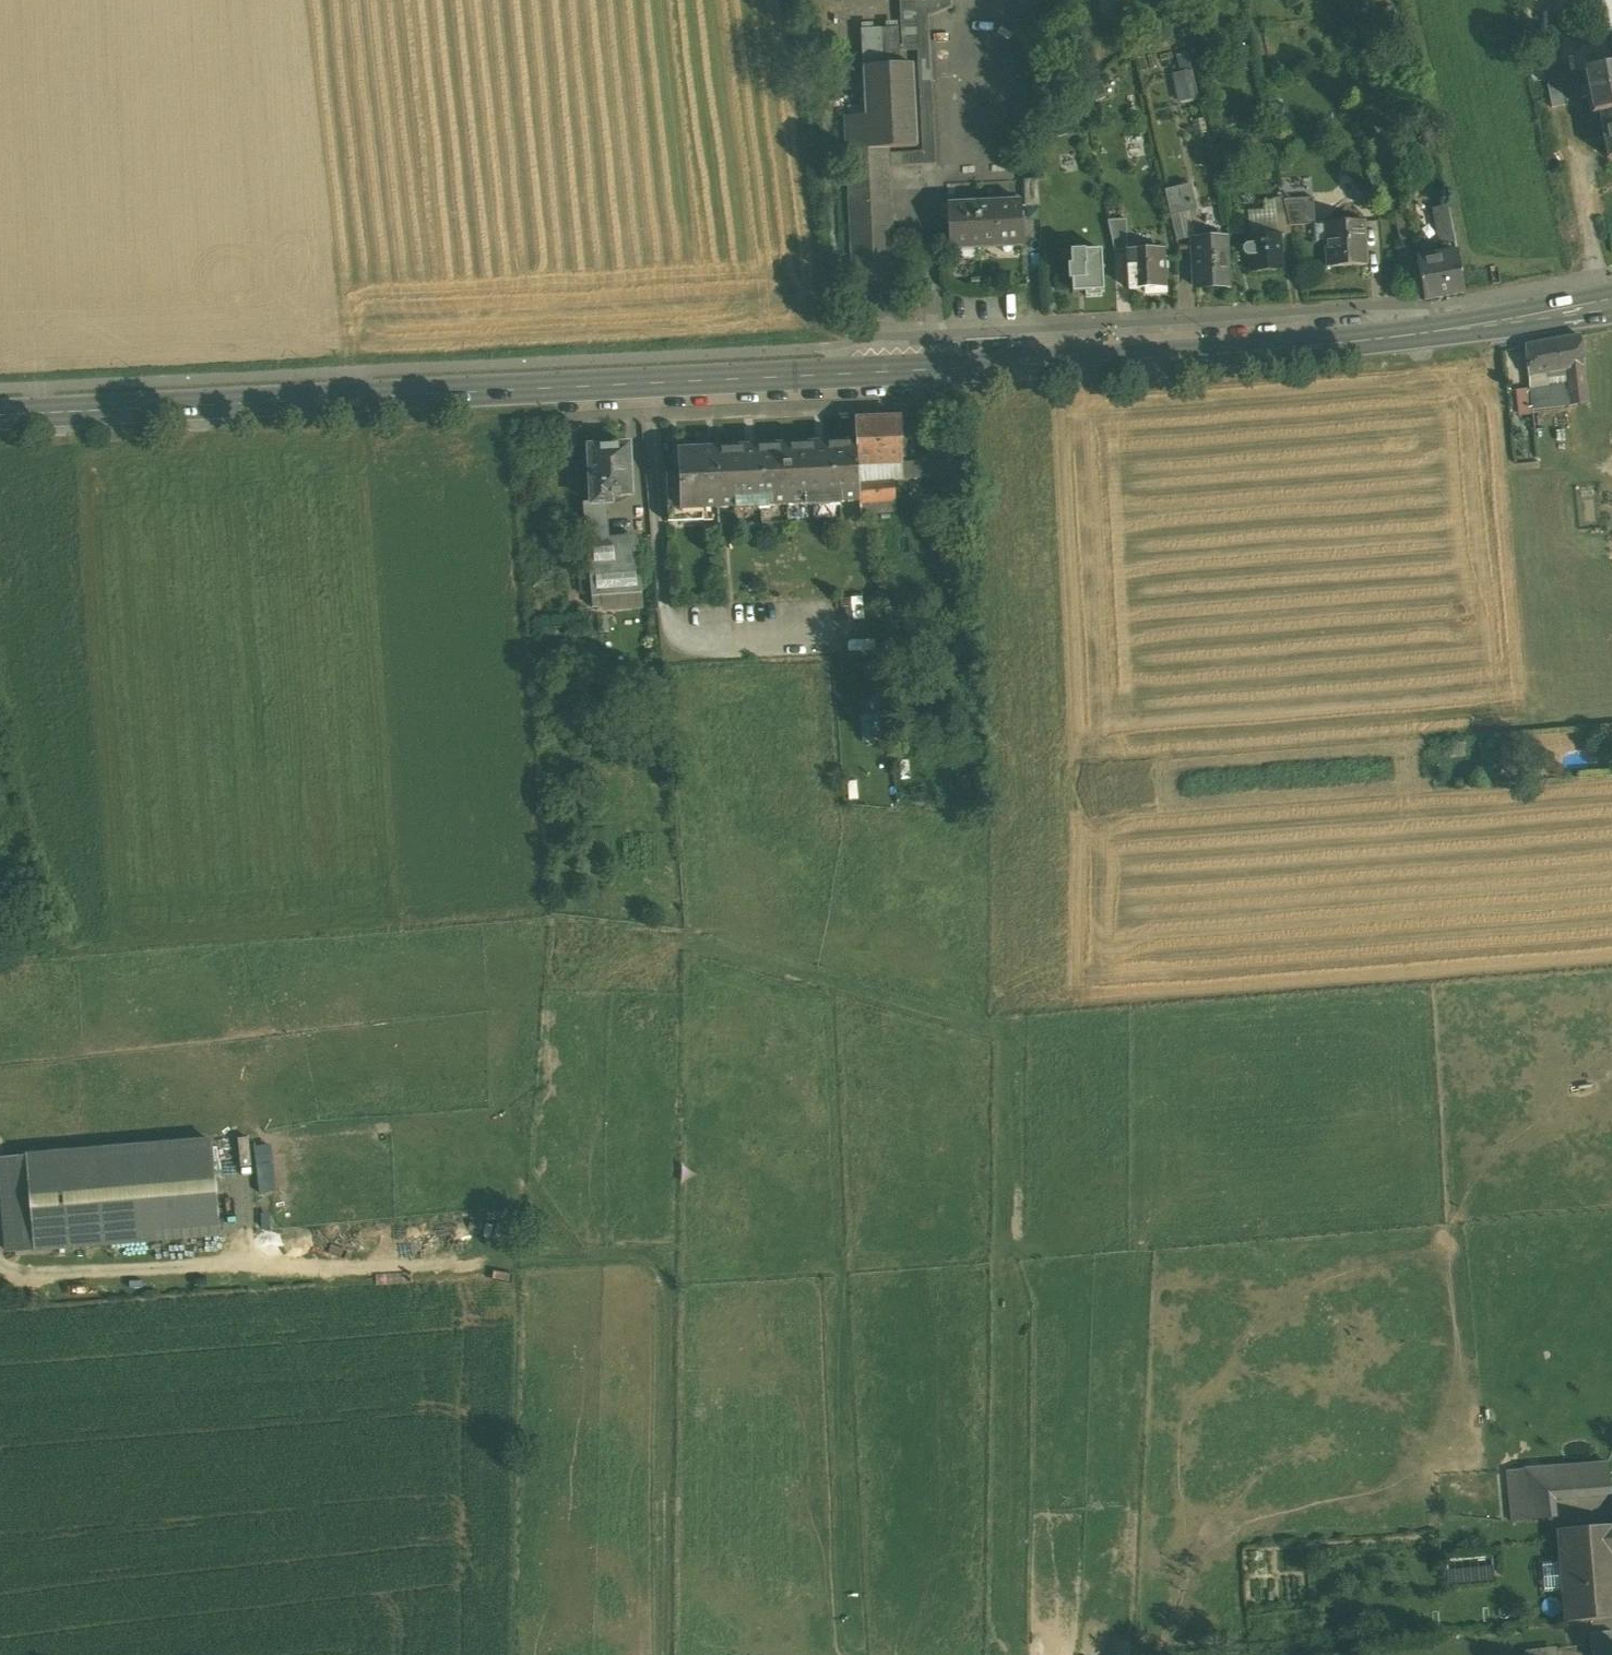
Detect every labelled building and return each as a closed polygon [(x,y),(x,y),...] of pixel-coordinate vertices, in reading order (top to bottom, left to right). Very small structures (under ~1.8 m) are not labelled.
[(1609,30),(1611,30),(1611,0),(1603,0),(1609,30)] [(898,28),(861,30),(863,66),(864,66),(900,64),(898,28)] [(1190,50),(1178,54),(1182,69),(1195,65),(1190,50)] [(900,64),(864,66),(867,115),(845,116),(851,229),(874,228),(874,226),(873,210),(870,149),(915,147),(911,64),(900,64)] [(1584,71),(1592,112),(1592,114),(1600,113),(1611,110),(1611,66),(1584,71)] [(1195,67),(1174,73),(1181,102),(1203,96),(1195,67)] [(1600,113),(1604,136),(1609,156),(1611,156),(1611,110),(1600,113)] [(1592,112),(1580,115),(1585,140),(1604,136),(1600,113),(1592,114),(1592,112)] [(1037,179),(1023,180),(1025,206),(1039,206),(1037,179)] [(1181,184),(1164,188),(1169,213),(1186,209),(1181,184)] [(1282,196),(1269,199),(1272,214),(1276,213),(1286,211),(1283,199),(1282,196)] [(1315,198),(1283,199),(1286,211),(1288,224),(1316,223),(1315,198)] [(990,201),(976,202),(978,243),(1022,240),(1020,200),(1006,201),(1006,207),(990,207),(990,201)] [(976,202),(947,204),(948,244),(978,243),(976,202)] [(1448,205),(1436,207),(1442,245),(1447,253),(1456,252),(1448,205)] [(892,210),(873,210),(874,226),(891,225),(893,225),(892,210)] [(1286,211),(1276,213),(1280,233),(1280,235),(1290,233),(1288,224),(1286,211)] [(1125,219),(1107,220),(1114,250),(1125,249),(1126,249),(1125,219)] [(1362,219),(1329,221),(1329,237),(1328,237),(1329,265),(1359,264),(1359,251),(1363,251),(1362,219)] [(891,225),(874,226),(874,228),(851,229),(852,255),(893,253),(891,225)] [(1280,233),(1248,235),(1249,243),(1246,244),(1244,245),(1243,248),(1244,251),(1245,252),(1247,253),(1248,253),(1250,253),(1251,271),(1282,269),(1280,235),(1280,233)] [(1223,238),(1192,240),(1194,286),(1225,284),(1223,238)] [(1126,249),(1125,249),(1128,288),(1145,287),(1145,292),(1163,291),(1162,272),(1164,272),(1163,257),(1161,257),(1161,247),(1126,249)] [(1100,248),(1069,250),(1070,264),(1067,265),(1067,279),(1071,279),(1071,292),(1085,291),(1085,294),(1100,293),(1099,290),(1102,290),(1101,270),(1104,265),(1100,262),(1100,248)] [(1447,253),(1416,259),(1422,295),(1424,300),(1464,293),(1456,252),(1447,253)] [(893,253),(852,255),(853,281),(894,279),(893,253)] [(1581,337),(1524,346),(1529,373),(1567,367),(1585,364),(1581,337)] [(1585,364),(1567,367),(1569,383),(1571,405),(1589,403),(1585,364)] [(1529,373),(1530,388),(1569,383),(1567,367),(1529,373)] [(1569,383),(1530,388),(1532,408),(1571,405),(1569,383)] [(901,416),(855,419),(856,443),(856,465),(893,462),(903,462),(903,461),(901,416)] [(856,443),(785,447),(787,504),(806,503),(841,501),(859,500),(858,484),(856,465),(856,443)] [(628,447),(589,448),(591,502),(591,504),(599,504),(610,503),(610,497),(629,497),(628,447)] [(785,447),(715,450),(718,507),(733,506),(768,504),(787,504),(785,447)] [(715,450),(678,452),(679,473),(666,474),(668,523),(704,521),(703,508),(718,507),(715,450)] [(956,458),(903,461),(903,462),(893,462),(894,478),(957,475),(956,458)] [(894,479),(858,484),(859,500),(859,502),(876,500),(896,497),(894,479)] [(876,500),(859,502),(861,517),(877,516),(876,500)] [(599,504),(591,504),(591,502),(583,503),(585,525),(602,523),(599,504)] [(602,523),(585,525),(587,543),(605,541),(602,523)] [(605,541),(587,543),(592,597),(599,597),(642,594),(637,537),(605,541)] [(879,737),(892,736),(889,693),(876,693),(879,737)] [(211,1141),(1,1159),(9,1252),(219,1235),(211,1141)] [(275,1143),(260,1144),(262,1191),(278,1190),(275,1143)] [(1607,1464),(1565,1467),(1545,1469),(1547,1493),(1609,1489),(1607,1464)] [(1547,1493),(1545,1469),(1508,1472),(1513,1523),(1549,1519),(1547,1493)] [(1559,1530),(1566,1621),(1611,1617),(1611,1526),(1559,1530)] [(1493,1556),(1446,1560),(1448,1584),(1495,1581),(1493,1556)] [(1589,1633),(1591,1654),(1611,1654),(1611,1644),(1611,1631),(1589,1633)]
